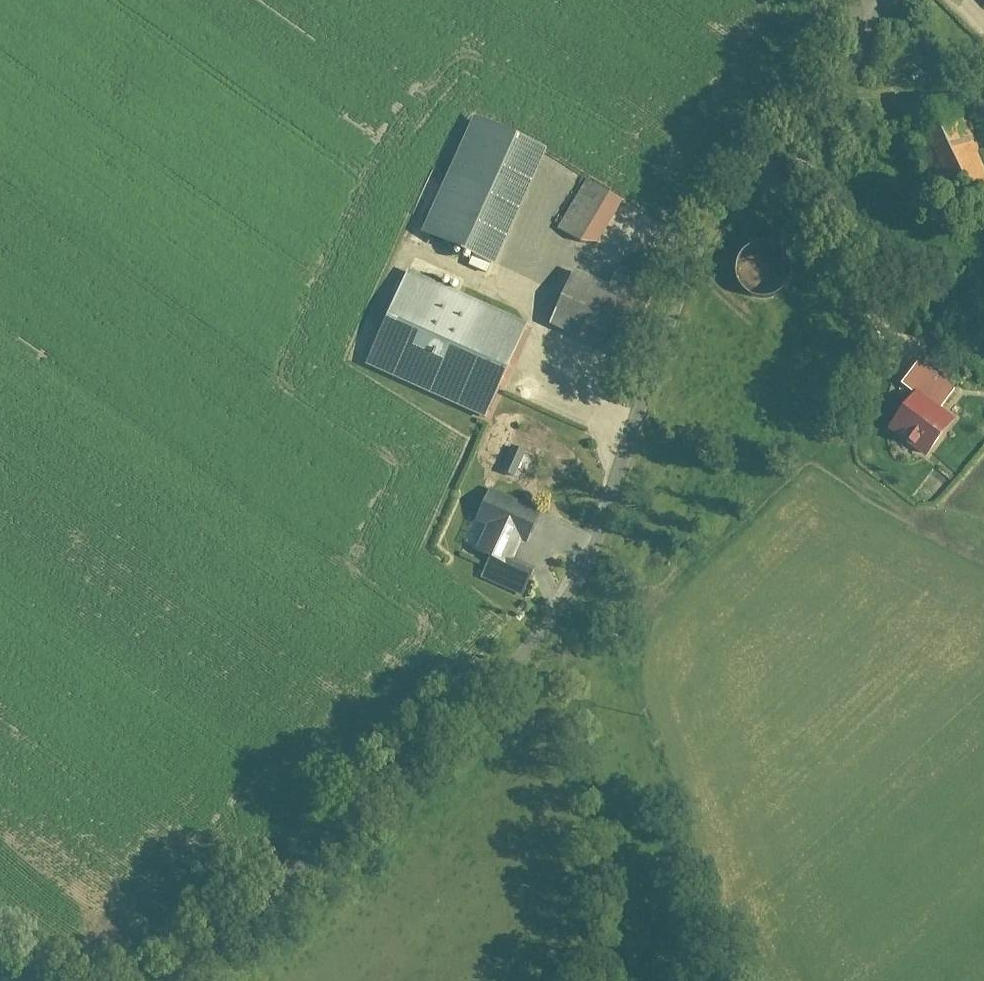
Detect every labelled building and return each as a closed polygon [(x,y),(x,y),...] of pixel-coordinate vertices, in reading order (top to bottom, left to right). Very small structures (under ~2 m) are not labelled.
[(958,93),(905,117),(946,211),(983,194),(983,152),(958,93)] [(535,143),(463,109),(407,228),(479,262),(535,143)] [(611,198),(575,173),(542,221),(577,246),(611,198)] [(786,266),(782,258),(776,252),(768,248),(759,248),(751,250),(744,255),(739,262),(737,269),(737,277),(739,285),(744,291),(751,296),(759,298),(767,298),(774,295),(780,290),(785,283),(787,275),(786,266)] [(635,279),(604,265),(596,284),(560,268),(535,322),(600,353),(635,279)] [(469,414),(508,315),(390,268),(369,320),(357,315),(338,361),(469,414)] [(576,398),(517,375),(497,427),(483,421),(477,437),(494,443),(478,483),(534,505),(576,398)]
